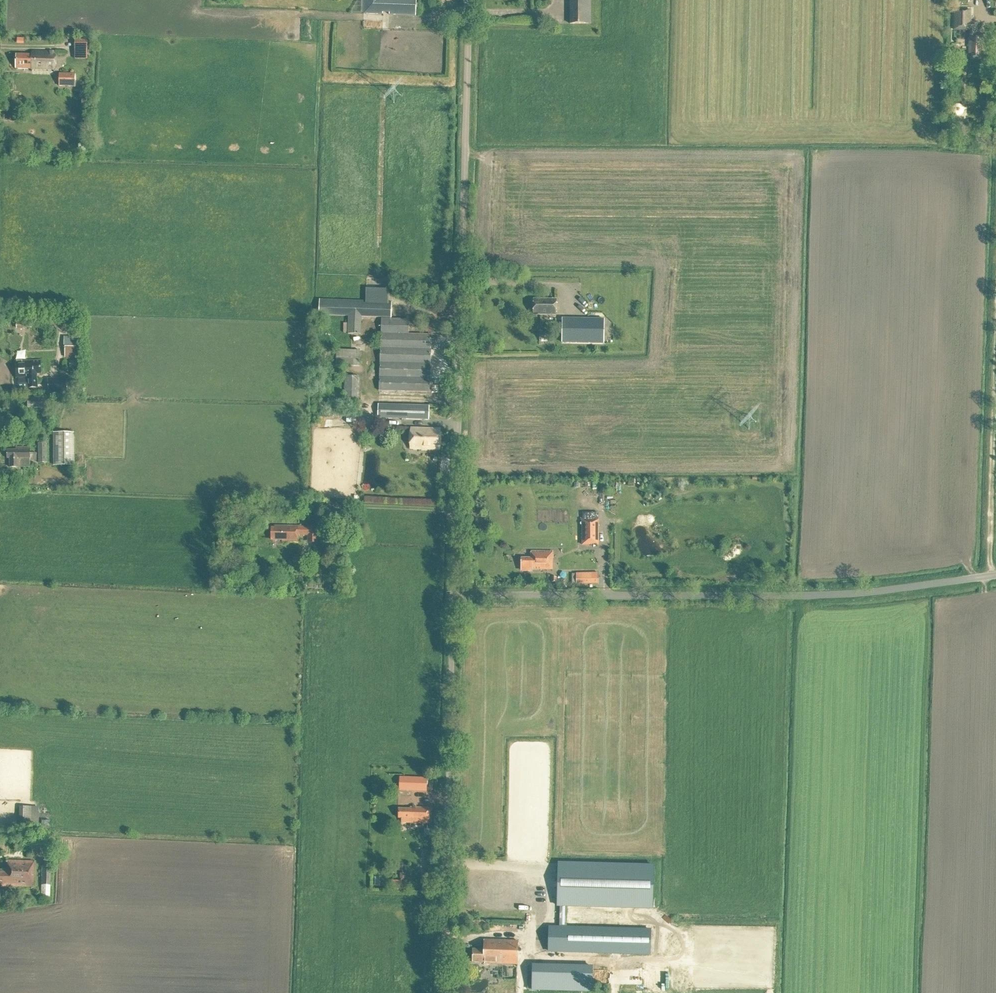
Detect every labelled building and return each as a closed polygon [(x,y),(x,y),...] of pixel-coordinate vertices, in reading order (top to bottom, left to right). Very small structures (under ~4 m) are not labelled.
[(350,13),(363,14),(382,15),(382,13),(389,13),(388,15),(415,16),(416,0),(358,0),(350,13)] [(591,25),(591,0),(570,0),(570,24),(591,25)] [(977,24),(970,24),(971,11),(954,11),(953,31),(969,32),(969,54),(971,54),(972,57),(980,57),(980,46),(983,46),(983,35),(975,35),(975,32),(977,32),(977,24)] [(75,54),(87,54),(87,49),(92,49),(92,42),(87,42),(87,40),(75,40),(75,54)] [(32,70),(32,68),(54,68),(55,53),(32,52),(32,55),(17,55),(17,69),(32,70)] [(59,74),(59,87),(75,87),(75,74),(59,74)] [(361,335),(361,317),(391,318),(392,303),(320,300),(319,316),(349,317),(348,334),(361,335)] [(556,314),(556,301),(534,301),(533,314),(556,314)] [(606,318),(581,318),(581,330),(573,329),(573,341),(605,342),(606,318)] [(429,393),(432,335),(409,335),(409,320),(381,319),(379,391),(429,393)] [(17,322),(16,330),(27,330),(27,322),(17,322)] [(539,343),(552,343),(552,332),(539,333),(539,343)] [(66,349),(65,359),(79,359),(79,349),(66,349)] [(336,350),(336,366),(360,367),(360,351),(336,350)] [(40,361),(16,362),(16,379),(19,378),(19,389),(38,387),(37,374),(41,374),(40,361)] [(47,375),(48,395),(68,394),(68,386),(56,386),(55,375),(47,375)] [(359,377),(345,376),(344,400),(358,401),(359,377)] [(28,408),(48,409),(48,398),(28,398),(28,408)] [(378,405),(378,418),(429,419),(429,406),(378,405)] [(411,429),(410,449),(439,450),(440,430),(411,429)] [(53,466),(74,466),(74,433),(53,433),(53,466)] [(39,464),(47,463),(47,443),(38,444),(39,464)] [(36,455),(30,454),(30,448),(16,448),(16,451),(7,451),(7,459),(10,459),(10,468),(19,468),(19,466),(30,466),(30,460),(36,460),(36,455)] [(338,528),(339,515),(332,515),(332,516),(326,515),(325,526),(331,526),(331,528),(338,528)] [(599,520),(581,520),(582,546),(599,545),(599,520)] [(299,527),(275,526),(275,528),(272,528),(271,540),(282,540),(282,542),(298,542),(298,535),(308,536),(308,544),(318,544),(318,527),(309,527),(309,528),(299,528),(299,527)] [(521,559),(521,571),(532,571),(532,569),(552,570),(552,552),(531,552),(531,559),(521,559)] [(303,567),(303,557),(293,557),(293,566),(303,567)] [(598,584),(598,573),(576,574),(576,584),(598,584)] [(427,792),(427,778),(399,777),(399,791),(427,792)] [(18,831),(30,831),(31,808),(19,807),(18,831)] [(410,809),(399,809),(399,819),(402,819),(401,823),(429,824),(430,808),(410,807),(410,809)] [(14,851),(27,850),(27,838),(14,838),(14,851)] [(6,861),(6,872),(0,872),(0,887),(33,888),(33,862),(6,861)] [(556,908),(653,910),(654,864),(558,862),(556,908)] [(41,886),(49,886),(50,866),(42,865),(41,886)] [(392,891),(401,891),(401,881),(392,881),(392,891)] [(537,925),(536,952),(609,954),(610,927),(537,925)] [(484,950),(473,949),(472,962),(485,963),(484,964),(518,965),(518,942),(484,940),(484,950)] [(532,965),(532,987),(532,990),(592,992),(593,967),(532,965)]
